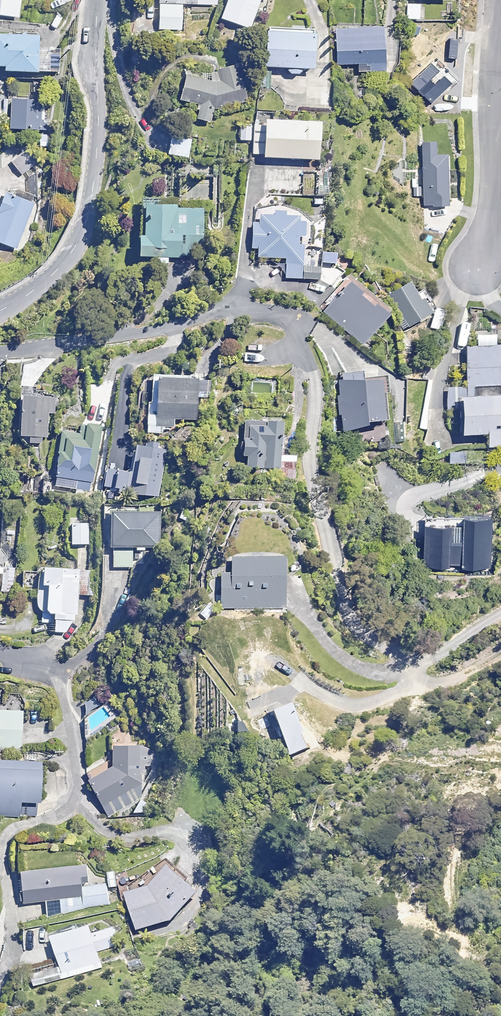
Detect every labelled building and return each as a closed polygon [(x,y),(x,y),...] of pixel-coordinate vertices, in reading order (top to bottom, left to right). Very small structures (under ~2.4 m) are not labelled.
[(18,19),(19,0),(0,0),(0,17),(18,19)] [(156,10),(203,10),(203,0),(156,0),(156,10)] [(216,20),(243,31),(255,0),(224,0),(216,20)] [(420,4),(408,4),(408,20),(419,20),(420,4)] [(377,25),(329,31),(335,79),(383,72),(377,25)] [(306,68),(304,26),(260,27),(261,70),(306,68)] [(186,30),(171,30),(171,40),(185,41),(186,30)] [(0,34),(0,67),(35,70),(37,37),(0,34)] [(210,83),(181,75),(176,96),(197,102),(191,119),(207,124),(213,104),(245,96),(240,76),(237,76),(234,65),(215,69),(218,81),(210,83)] [(44,103),(6,100),(4,129),(42,132),(44,103)] [(316,122),(247,116),(243,157),(312,163),(316,122)] [(0,133),(0,146),(10,146),(10,133),(0,133)] [(192,140),(170,137),(168,154),(190,157),(192,140)] [(433,145),(426,145),(427,184),(436,184),(437,204),(447,204),(445,157),(434,157),(433,145)] [(35,166),(25,152),(12,162),(22,176),(35,166)] [(304,166),(253,162),(249,205),(301,210),(304,166)] [(328,186),(317,185),(316,196),(327,197),(328,186)] [(0,191),(0,251),(11,256),(32,204),(0,191)] [(180,203),(138,202),(137,257),(179,258),(180,237),(198,238),(199,212),(180,212),(180,203)] [(300,220),(250,215),(245,268),(296,273),(300,220)] [(334,253),(319,252),(319,262),(333,263),(334,253)] [(403,275),(377,293),(400,326),(426,308),(403,275)] [(341,282),(318,314),(362,346),(385,315),(341,282)] [(472,451),(500,449),(500,344),(463,347),(467,398),(452,399),(455,452),(472,451)] [(201,372),(149,375),(153,432),(205,428),(201,372)] [(343,431),(354,429),(364,427),(364,424),(384,421),(380,394),(385,393),(382,377),(336,384),(343,431)] [(98,381),(88,381),(89,400),(100,400),(98,381)] [(49,397),(11,393),(6,438),(45,442),(49,397)] [(276,421),(236,425),(242,477),(281,473),(276,421)] [(101,428),(60,423),(54,477),(95,482),(101,428)] [(142,447),(128,447),(125,496),(139,497),(142,447)] [(159,511),(100,512),(100,549),(159,548),(159,511)] [(450,568),(450,564),(464,565),(464,568),(493,569),(494,521),(465,520),(464,544),(450,544),(451,527),(427,527),(426,568),(450,568)] [(88,523),(69,523),(69,542),(89,542),(88,523)] [(133,548),(100,549),(101,568),(133,567),(133,548)] [(283,559),(210,559),(210,608),(283,608),(283,559)] [(77,566),(37,566),(37,634),(77,634),(77,566)] [(16,568),(7,568),(7,582),(16,582),(16,568)] [(293,704),(275,711),(292,754),(309,747),(293,704)] [(5,708),(0,708),(0,747),(22,746),(21,707),(5,708)] [(112,766),(88,778),(108,816),(128,805),(143,812),(148,801),(144,797),(144,776),(145,767),(154,768),(156,747),(112,744),(112,766)] [(37,816),(38,757),(0,756),(0,816),(37,816)] [(197,892),(168,864),(147,885),(126,891),(138,928),(170,920),(197,892)] [(88,907),(108,905),(107,885),(87,886),(86,865),(20,870),(23,902),(46,901),(47,914),(47,919),(69,913),(88,907)] [(99,959),(92,933),(90,923),(50,934),(62,979),(102,968),(99,959)] [(118,946),(113,927),(96,932),(101,951),(118,946)]
